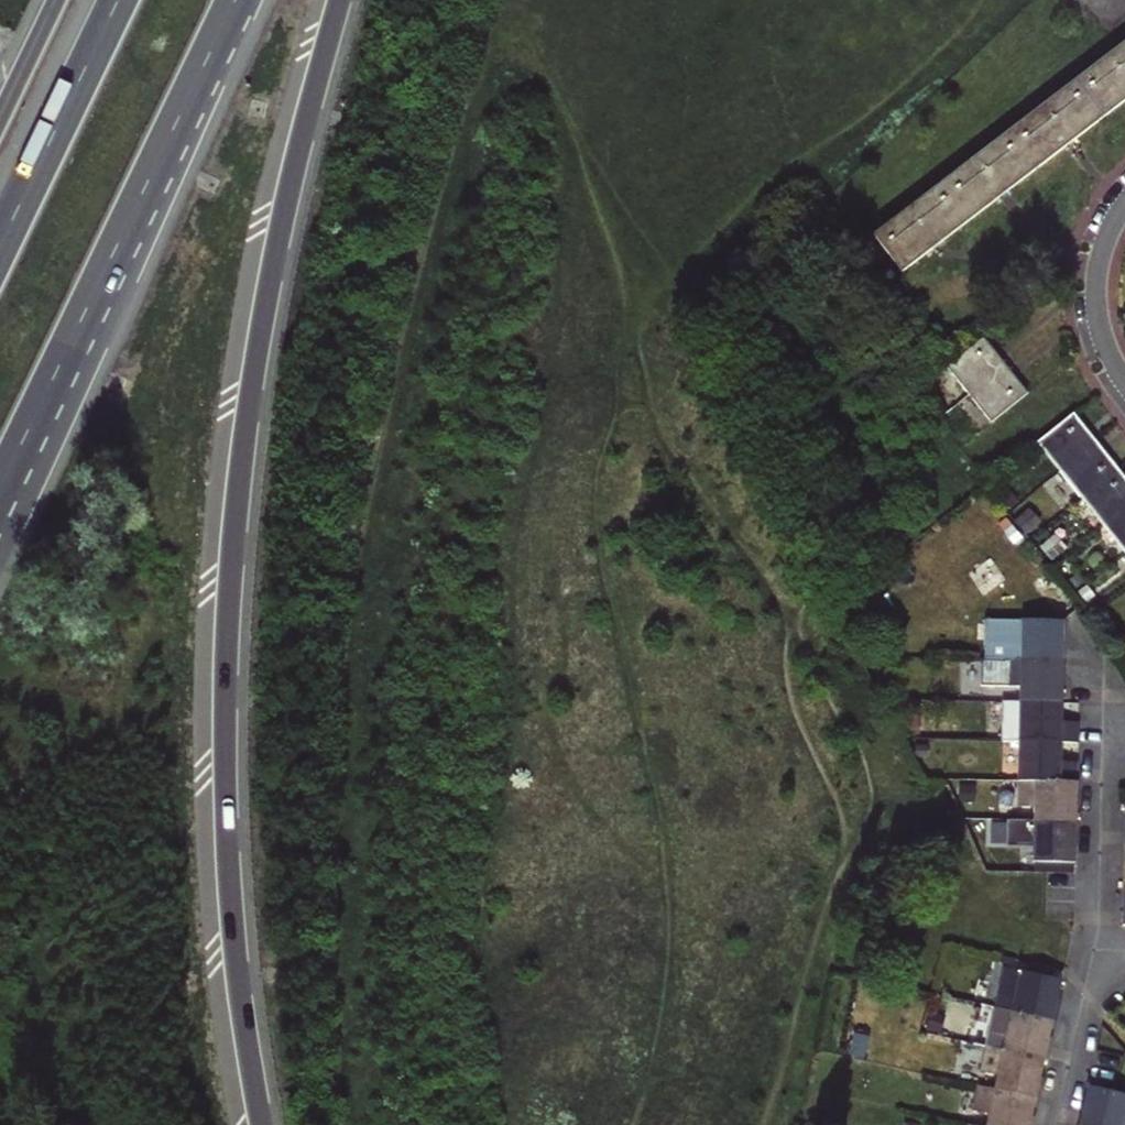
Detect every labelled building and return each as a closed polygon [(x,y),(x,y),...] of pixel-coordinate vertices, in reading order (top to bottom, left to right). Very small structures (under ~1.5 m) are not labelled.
[(1010,131),(943,182),(875,235),(904,273),(1124,101),(1124,42),(1010,131)] [(947,367),(969,394),(992,422),(1028,392),(983,337),(947,367)] [(1074,413),(1038,443),(1124,551),(1124,477),(1074,413)] [(1007,659),(1065,661),(1065,621),(1008,619),(1007,659)] [(1023,687),(1022,700),(1064,701),(1065,661),(1007,659),(1007,686),(1023,687)] [(1004,739),(1022,740),(1063,740),(1080,741),(1080,720),(1064,720),(1064,701),(1022,700),(1005,700),(1004,739)] [(1022,740),(1021,780),(1079,781),(1079,761),(1063,760),(1063,740),(1022,740)] [(1078,821),(1079,781),(1021,780),(1020,807),(1036,807),(1036,820),(1078,821)] [(1075,861),(1078,821),(1036,820),(1020,820),(1020,846),(1036,846),(1036,860),(1075,861)] [(1075,871),(1075,861),(1036,860),(1035,870),(1075,871)] [(1005,969),(996,1007),(1052,1021),(1061,981),(1005,969)] [(971,1042),(988,1046),(1044,1059),(1052,1021),(996,1007),(990,1034),(974,1030),(971,1042)] [(1044,1059),(988,1046),(983,1071),(998,1075),(996,1089),(1036,1099),(1044,1059)] [(988,1124),(1030,1124),(1036,1099),(996,1089),(980,1086),(974,1111),(991,1115),(988,1124)] [(1081,1124),(1124,1124),(1124,1123),(1124,1094),(1089,1087),(1081,1124)]
